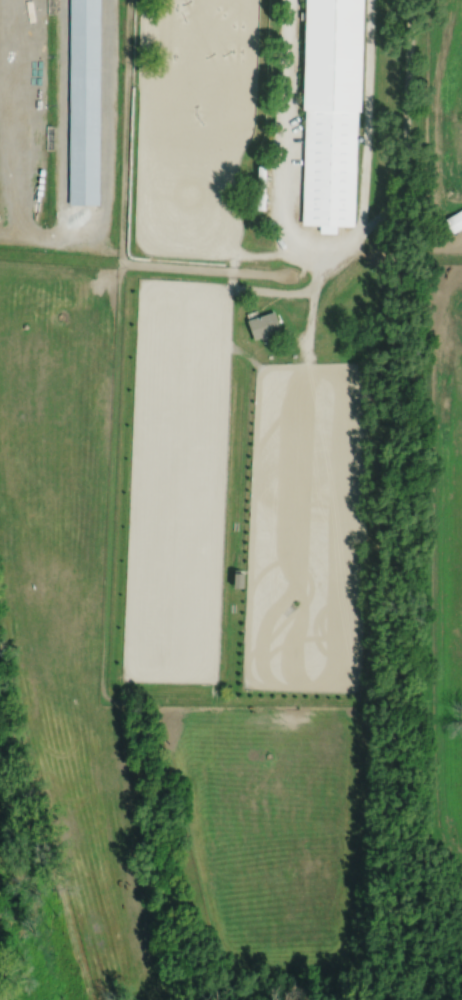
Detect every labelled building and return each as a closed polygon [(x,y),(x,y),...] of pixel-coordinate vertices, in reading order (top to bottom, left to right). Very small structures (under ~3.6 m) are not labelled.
[(67,204),(68,0),(99,0),(98,204),(67,204)] [(301,108),(305,108),(357,109),(360,109),(363,0),(304,0),(301,108)] [(305,108),(301,224),(354,225),(357,109),(305,108)] [(452,233),(461,227),(461,209),(444,218),(452,233)] [(246,320),(248,319),(246,314),(254,311),(256,317),(273,311),(280,330),(267,334),(268,339),(262,341),(260,336),(253,339),(246,320)]
